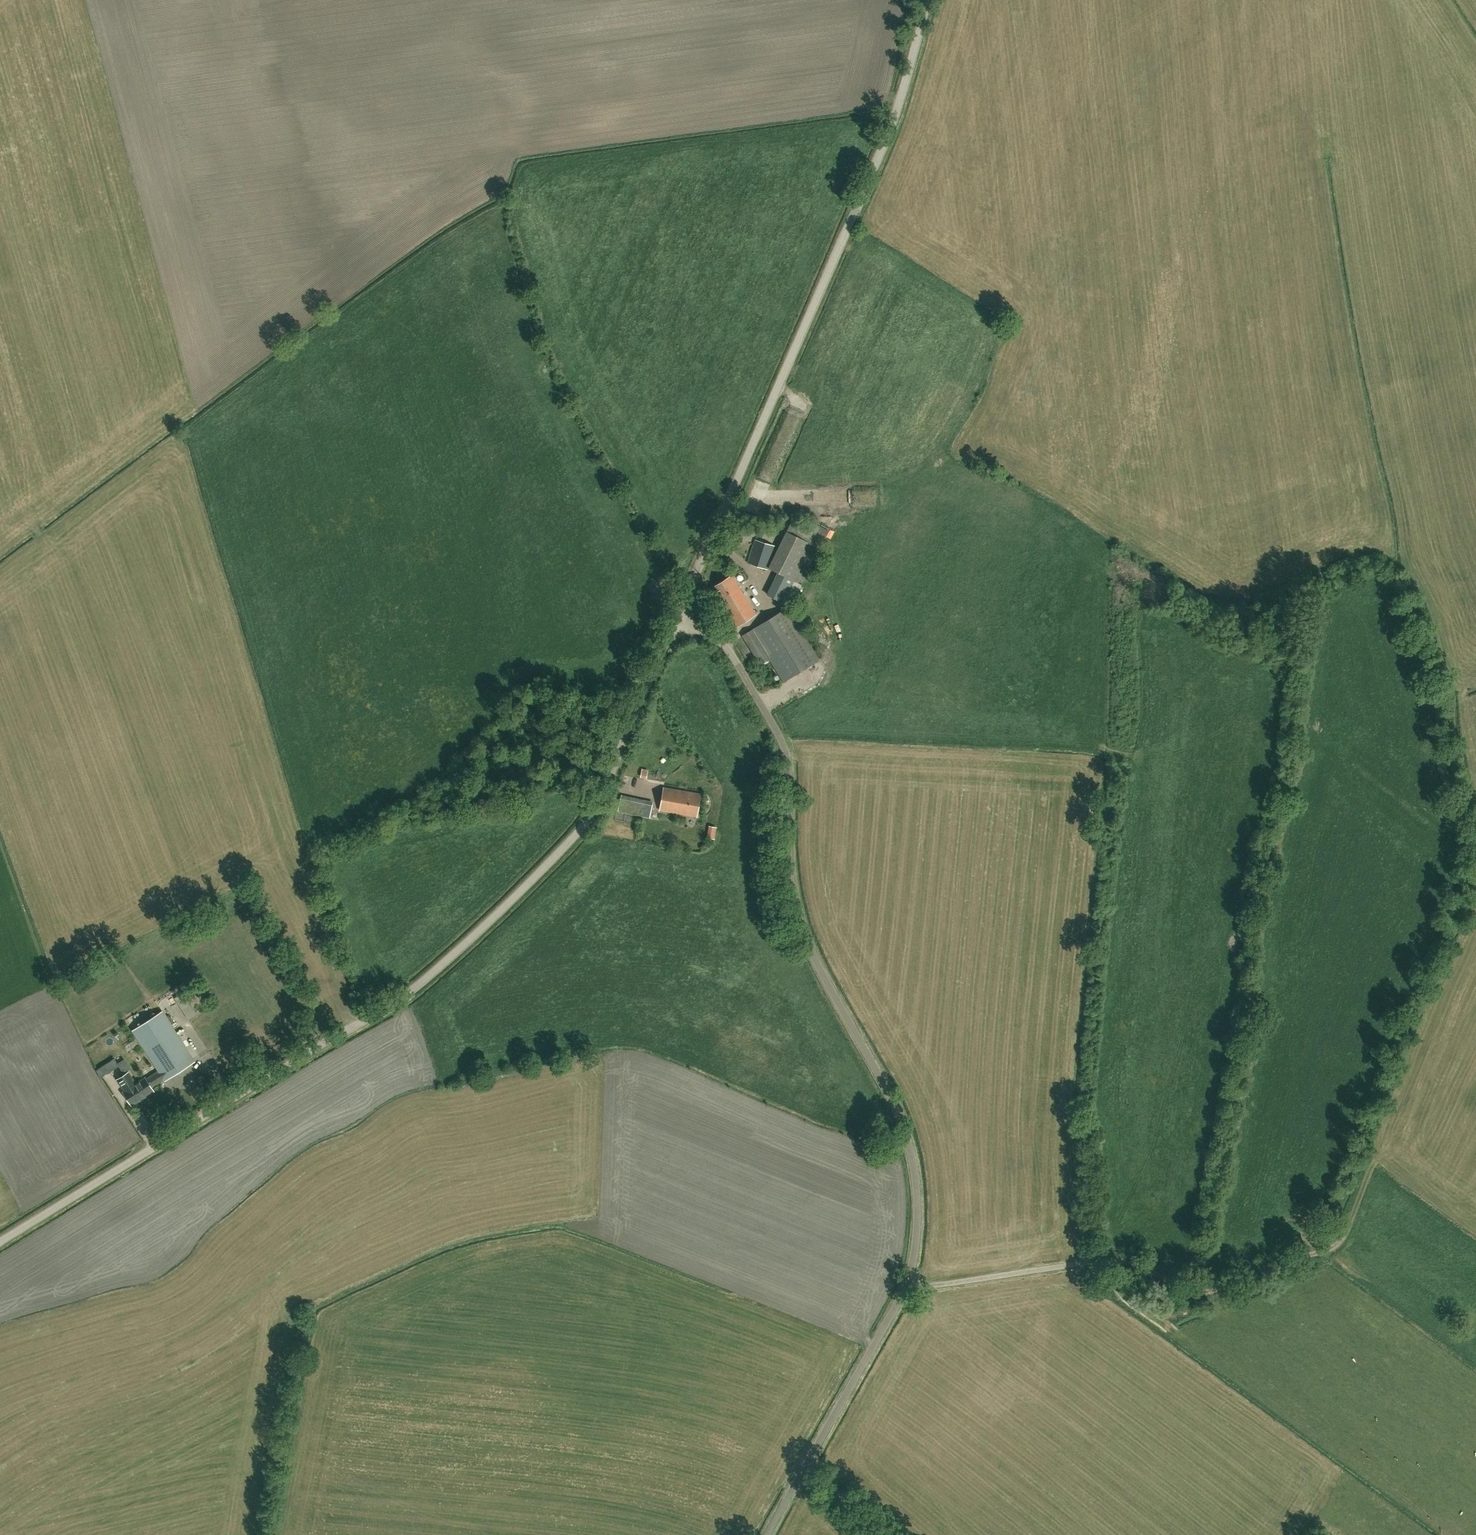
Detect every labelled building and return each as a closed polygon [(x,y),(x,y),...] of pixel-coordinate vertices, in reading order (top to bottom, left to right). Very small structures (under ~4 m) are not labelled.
[(792,522),(786,533),(768,569),(778,574),(767,595),(783,603),(785,599),(793,603),(825,538),(792,522)] [(767,570),(774,548),(754,541),(747,563),(767,570)] [(735,627),(756,615),(732,576),(711,589),(735,627)] [(787,609),(742,636),(760,665),(769,659),(783,682),(819,660),(787,609)] [(642,778),(649,779),(651,770),(644,769),(642,778)] [(696,817),(700,794),(664,788),(660,811),(696,817)] [(622,795),(619,808),(618,811),(642,816),(645,800),(622,795)] [(155,1074),(160,1082),(164,1079),(165,1081),(195,1062),(163,1011),(133,1031),(159,1071),(155,1074)] [(145,1078),(136,1084),(129,1072),(118,1079),(125,1091),(123,1092),(132,1105),(154,1091),(151,1088),(160,1082),(155,1074),(146,1079),(145,1078)]
